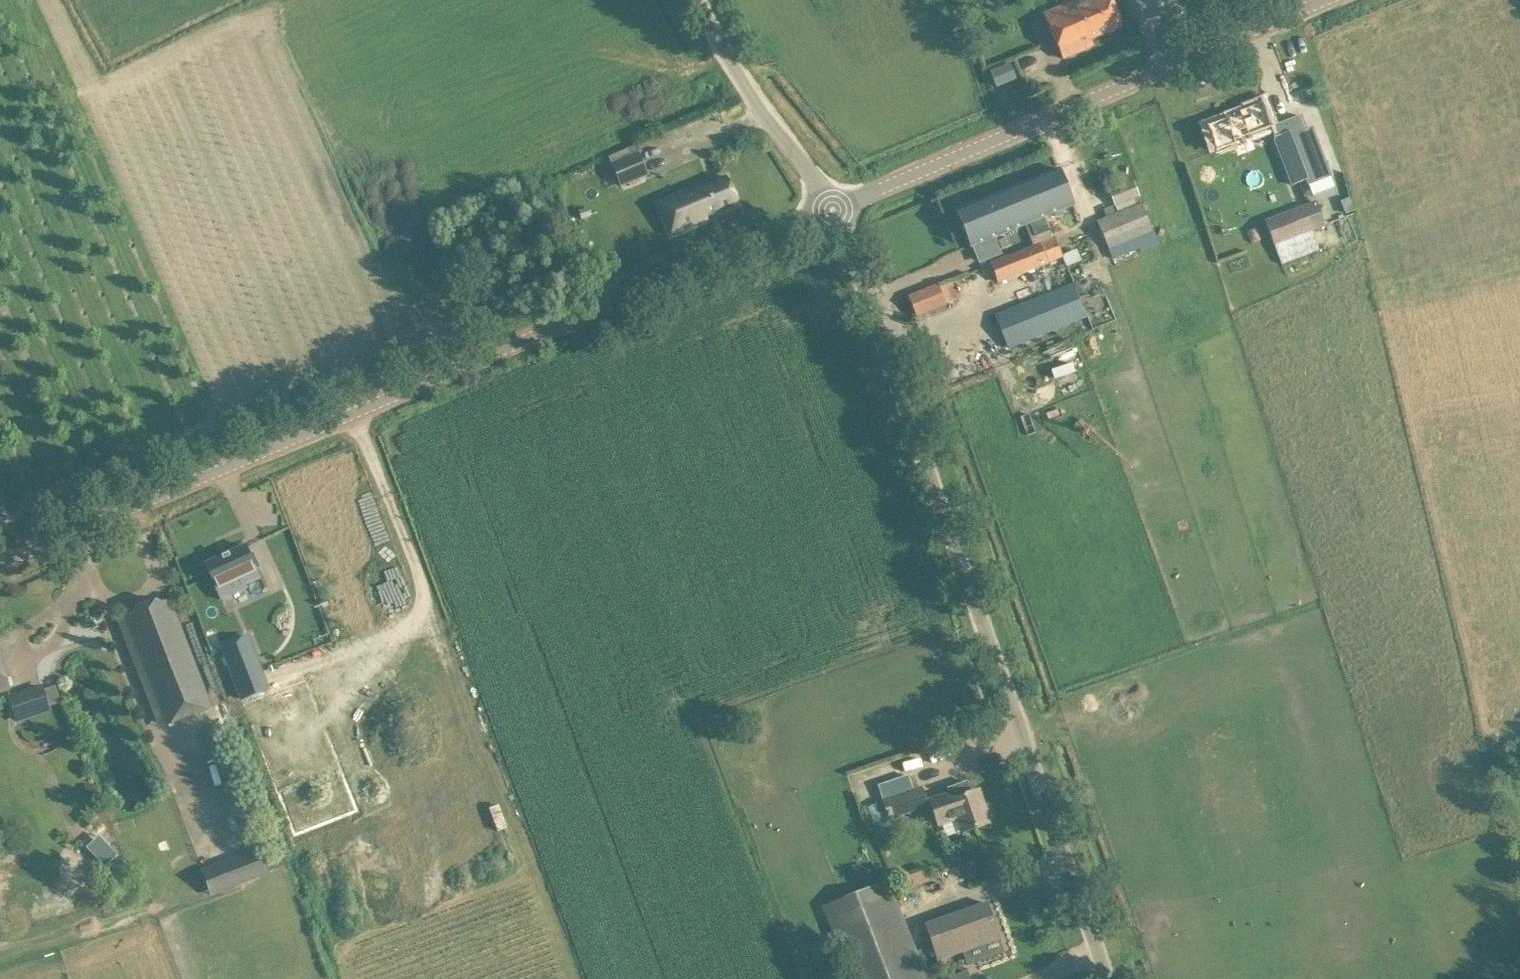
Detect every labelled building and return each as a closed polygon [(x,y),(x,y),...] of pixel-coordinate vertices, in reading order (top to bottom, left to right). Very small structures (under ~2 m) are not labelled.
[(1094,0),(1077,0),(1045,14),(1063,58),(1093,45),(1091,39),(1122,25),(1111,0),(1095,0),(1094,0)] [(1016,78),(1009,64),(991,72),(997,86),(1016,78)] [(1236,147),(1234,141),(1271,127),(1269,121),(1262,103),(1241,111),(1239,107),(1223,113),(1224,118),(1206,124),(1217,154),(1236,147)] [(1287,127),(1273,132),(1294,185),(1307,180),(1309,184),(1331,176),(1315,133),(1309,136),(1302,115),(1285,122),(1287,127)] [(635,144),(609,155),(621,185),(648,175),(639,152),(635,144)] [(1074,205),(1067,187),(1060,168),(1015,186),(957,209),(971,246),(990,239),(1026,225),(1030,223),(1036,236),(1050,231),(1044,217),(1074,205)] [(680,193),(659,202),(663,214),(672,234),(708,219),(707,217),(738,203),(726,176),(710,183),(709,181),(680,193)] [(1143,204),(1140,196),(1134,181),(1111,190),(1117,205),(1120,212),(1143,204)] [(1265,222),(1272,241),(1282,265),(1319,251),(1312,232),(1326,227),(1316,202),(1265,222)] [(1109,248),(1153,230),(1143,204),(1120,212),(1098,221),(1109,248)] [(1056,238),(1040,244),(1048,262),(1063,256),(1056,238)] [(997,282),(1048,262),(1040,244),(1011,255),(1011,254),(991,262),(997,282)] [(908,296),(916,316),(946,303),(939,284),(908,296)] [(998,314),(1011,347),(1086,317),(1071,284),(998,314)] [(246,545),(206,564),(222,599),(248,587),(246,583),(258,577),(260,576),(256,568),(260,567),(253,552),(249,553),(246,545)] [(130,628),(137,647),(168,726),(213,708),(182,630),(174,611),(130,628)] [(253,649),(227,659),(242,698),(268,688),(253,649)] [(3,670),(0,662),(0,692),(9,689),(3,670)] [(307,678),(244,703),(294,835),(358,810),(307,678)] [(42,686),(10,696),(18,719),(49,709),(49,706),(61,702),(56,685),(43,689),(42,686)] [(947,794),(930,800),(939,824),(958,817),(963,832),(990,823),(988,819),(993,817),(989,803),(984,805),(978,790),(970,793),(967,783),(949,788),(951,793),(947,794)] [(891,820),(889,816),(927,803),(922,788),(884,801),(884,802),(867,807),(874,826),(891,820)] [(118,850),(98,830),(86,843),(105,863),(118,850)] [(201,870),(212,896),(270,873),(261,847),(201,870)] [(926,869),(905,876),(909,887),(930,880),(926,869)] [(887,881),(823,905),(851,978),(925,978),(887,881)] [(987,903),(925,925),(937,959),(999,937),(987,903)] [(956,975),(958,978),(971,978),(967,970),(956,975)]
